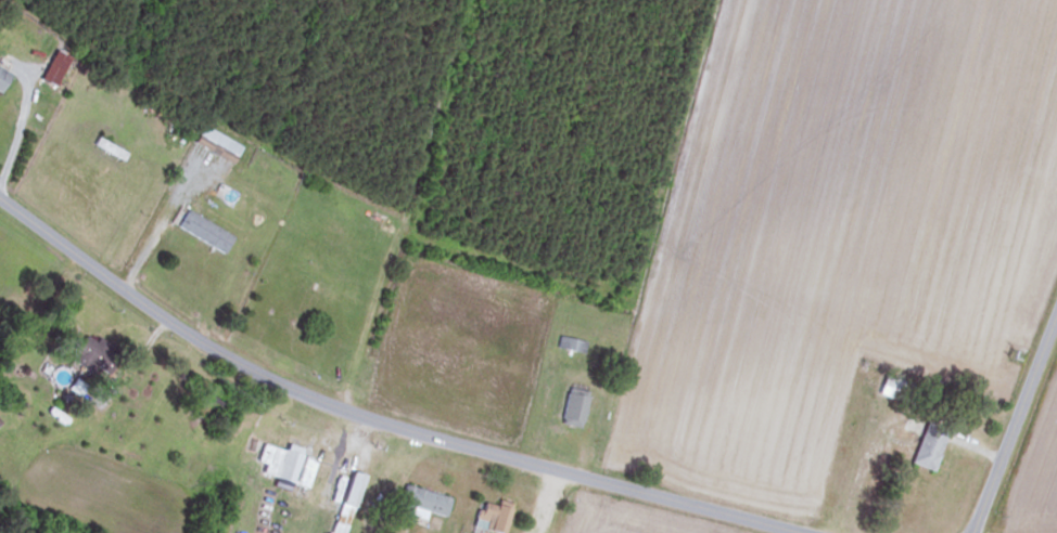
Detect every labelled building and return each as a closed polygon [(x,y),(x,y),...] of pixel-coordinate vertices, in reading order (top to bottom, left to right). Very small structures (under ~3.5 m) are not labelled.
[(54,86),(69,57),(53,49),(38,79),(54,86)] [(8,75),(0,70),(0,89),(8,75)] [(192,142),(232,162),(241,145),(201,125),(192,142)] [(121,159),(124,152),(95,139),(92,146),(121,159)] [(221,254),(231,236),(182,208),(172,226),(221,254)] [(88,374),(106,348),(85,333),(67,359),(88,374)] [(585,341),(557,337),(556,349),(583,353),(585,341)] [(876,395),(909,405),(915,386),(882,375),(876,395)] [(559,423),(580,427),(586,392),(565,388),(559,423)] [(908,464),(931,471),(945,429),(922,421),(908,464)] [(300,449),(284,444),(282,451),(259,445),(254,462),(261,464),(258,475),(305,488),(313,460),(298,456),(300,449)] [(346,472),(328,532),(342,532),(359,476),(346,472)] [(449,498),(402,485),(394,515),(422,523),(425,513),(443,518),(449,498)] [(481,532),(486,532),(502,532),(505,506),(479,503),(477,520),(482,521),(481,532)]
